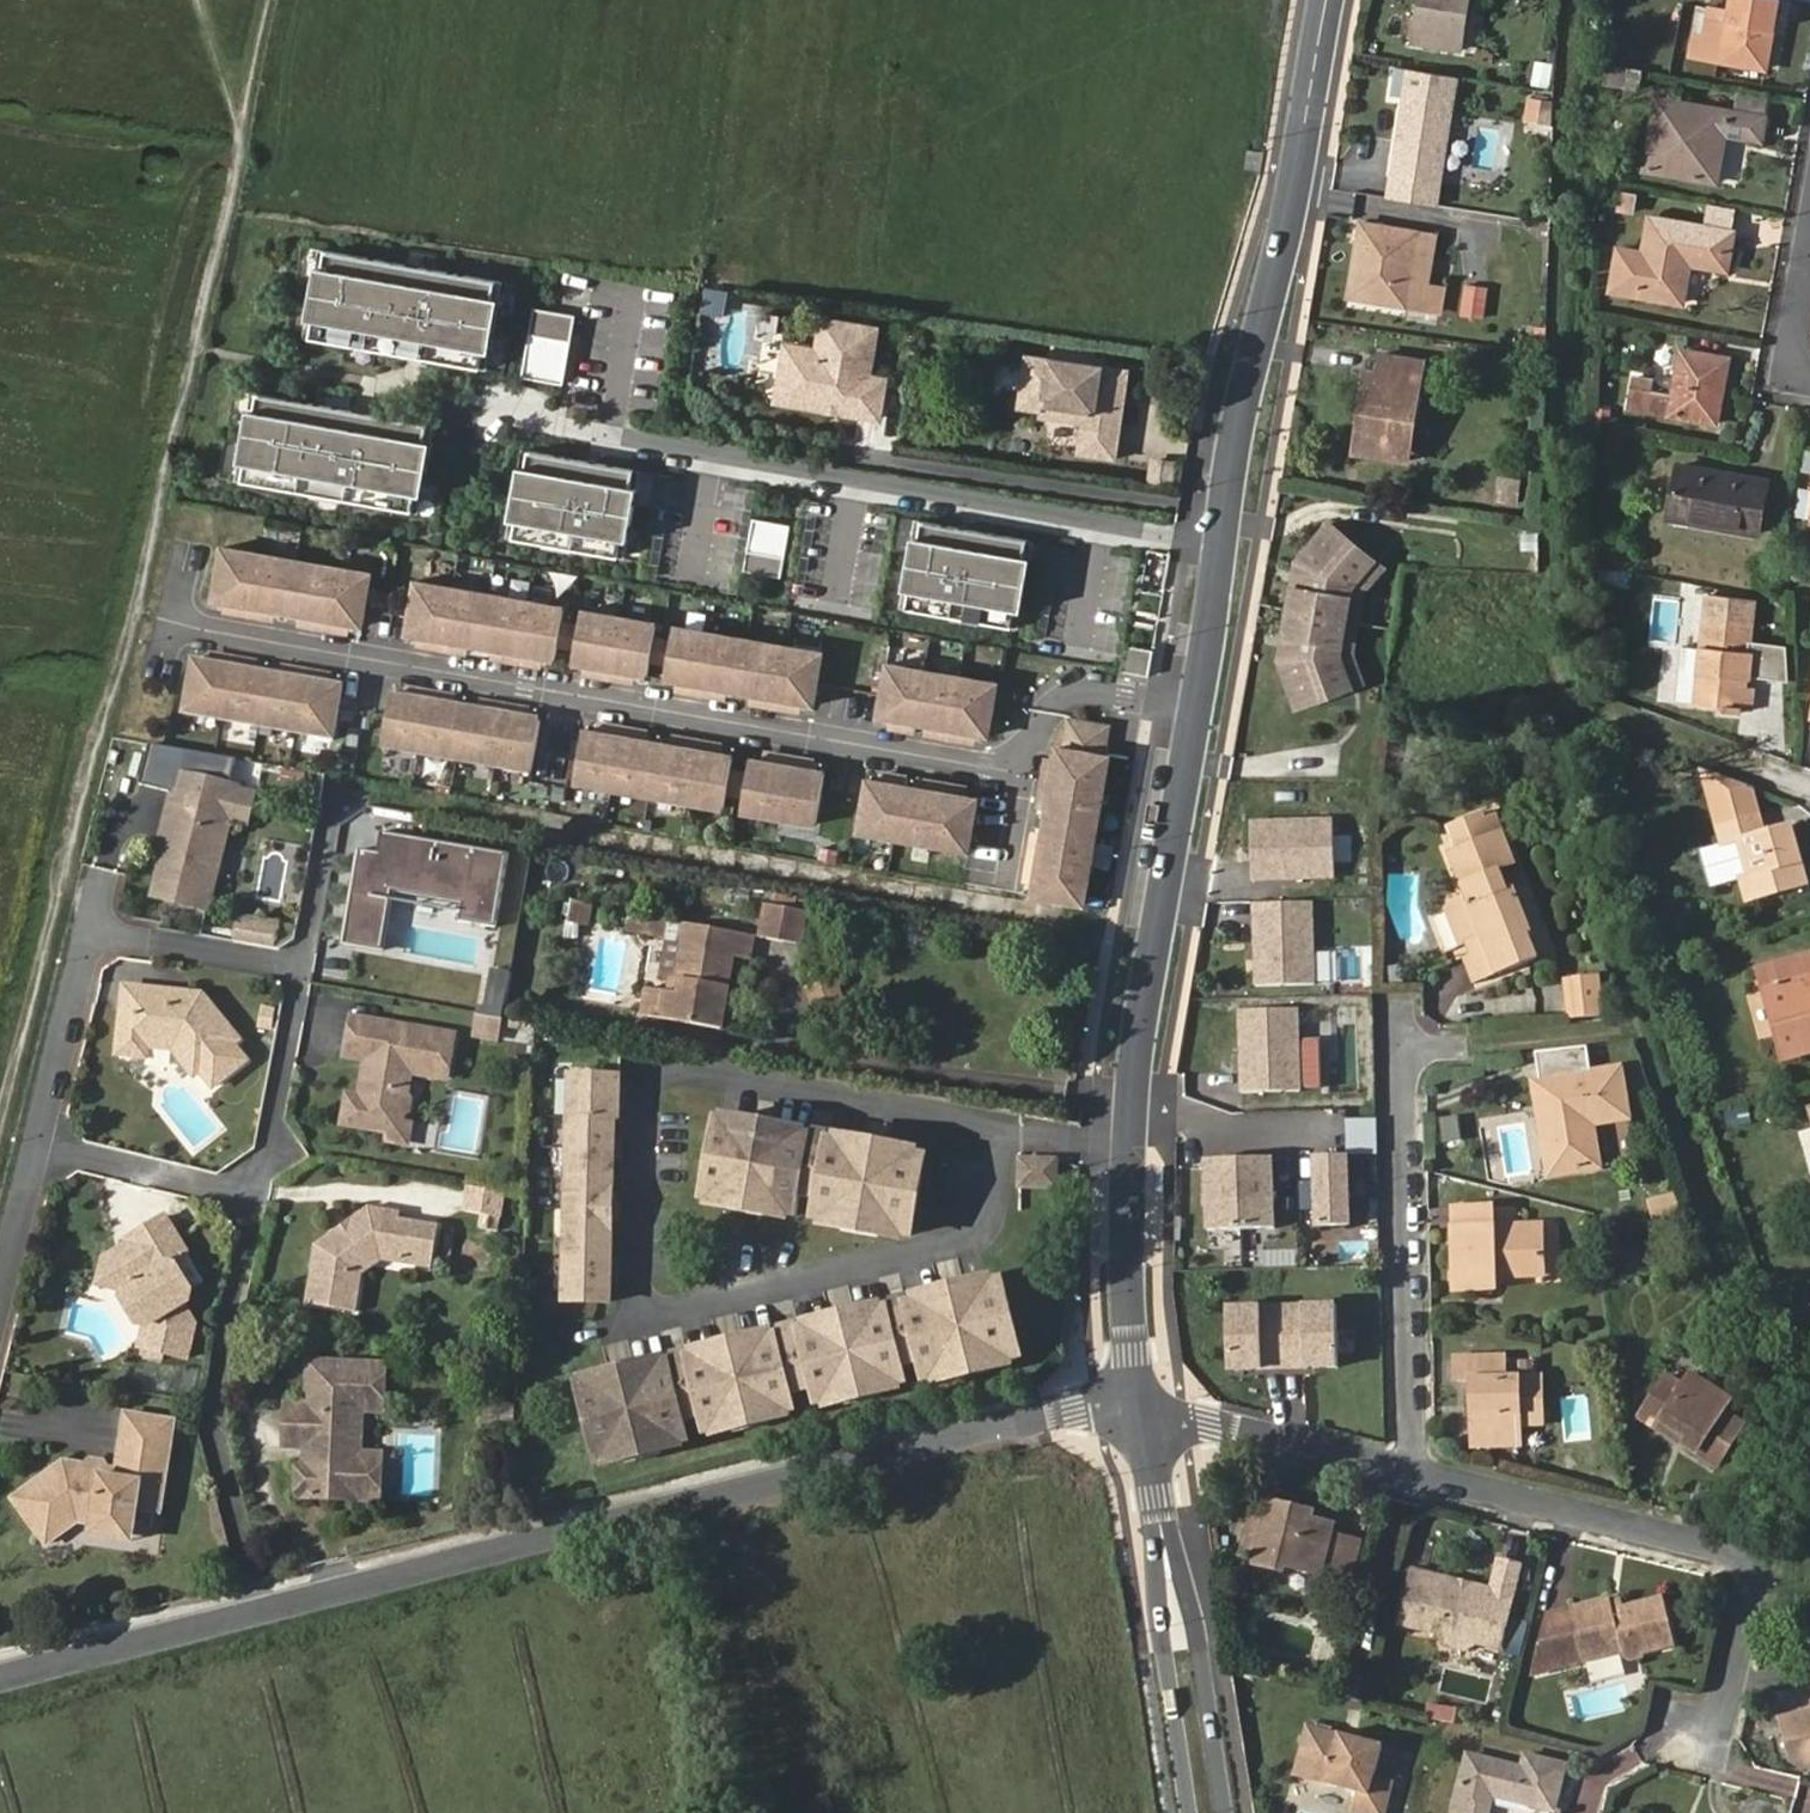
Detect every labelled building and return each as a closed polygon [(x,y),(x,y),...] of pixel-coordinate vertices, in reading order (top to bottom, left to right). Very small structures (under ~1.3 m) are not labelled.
[(1418,13),(1413,42),(1460,49),(1468,0),(1428,0),(1426,14),(1418,13)] [(1418,13),(1426,14),(1428,0),(1420,0),(1418,13)] [(1691,55),(1764,68),(1777,0),(1731,0),(1729,9),(1710,7),(1705,38),(1695,36),(1691,55)] [(1705,38),(1710,7),(1701,6),(1695,36),(1705,38)] [(1550,88),(1552,64),(1538,62),(1537,86),(1550,88)] [(1455,76),(1396,66),(1392,94),(1405,96),(1393,174),(1439,182),(1451,105),(1455,76)] [(1625,72),(1608,70),(1605,86),(1622,89),(1625,72)] [(1640,90),(1642,75),(1625,72),(1622,89),(1640,90)] [(1541,122),(1544,99),(1528,97),(1527,120),(1541,122)] [(1657,99),(1644,170),(1714,182),(1724,136),(1760,141),(1765,118),(1657,99)] [(1260,171),(1263,155),(1254,154),(1252,170),(1260,171)] [(1268,156),(1263,155),(1260,171),(1266,171),(1268,156)] [(1617,194),(1615,208),(1634,212),(1636,197),(1617,194)] [(1732,231),(1651,218),(1643,254),(1622,249),(1614,292),(1682,304),(1690,264),(1725,270),(1732,231)] [(1368,251),(1360,300),(1404,306),(1416,232),(1358,223),(1354,248),(1368,251)] [(1346,298),(1360,300),(1368,251),(1354,248),(1346,298)] [(503,282),(320,250),(304,338),(488,371),(503,282)] [(1485,317),(1489,284),(1463,282),(1460,314),(1485,317)] [(1443,289),(1425,287),(1421,308),(1439,312),(1443,289)] [(726,291),(712,288),(709,304),(724,306),(726,291)] [(579,319),(536,311),(523,381),(566,389),(579,319)] [(875,325),(823,314),(817,345),(786,338),(777,378),(798,382),(795,397),(874,414),(882,376),(865,372),(875,325)] [(1172,351),(1156,348),(1153,365),(1169,367),(1172,351)] [(1632,391),(1629,408),(1715,423),(1726,359),(1680,352),(1671,398),(1632,391)] [(1020,404),(1044,408),(1045,403),(1085,410),(1083,421),(1079,453),(1115,458),(1118,441),(1114,440),(1118,413),(1113,412),(1116,397),(1125,398),(1129,371),(1029,354),(1020,404)] [(1372,398),(1362,454),(1408,461),(1423,362),(1379,356),(1376,372),(1367,370),(1363,397),(1372,398)] [(798,382),(777,378),(774,392),(780,394),(795,397),(798,382)] [(437,427),(254,393),(237,481),(421,515),(437,427)] [(1122,413),(1125,398),(1116,397),(1113,412),(1118,413),(1122,413)] [(1354,453),(1362,454),(1372,398),(1363,397),(1354,453)] [(1045,403),(1044,408),(1043,414),(1083,421),(1085,410),(1045,403)] [(864,446),(897,448),(899,418),(866,416),(864,446)] [(642,472),(521,450),(504,540),(625,563),(642,472)] [(1679,465),(1669,517),(1756,533),(1765,481),(1679,465)] [(1501,478),(1497,500),(1515,502),(1518,481),(1501,478)] [(1371,554),(1328,517),(1295,556),(1277,654),(1295,701),(1348,681),(1336,648),(1347,582),(1371,554)] [(1034,547),(915,525),(899,613),(1017,635),(1034,547)] [(783,574),(785,551),(747,549),(745,571),(783,574)] [(358,629),(367,576),(219,550),(209,603),(228,606),(226,616),(263,622),(264,613),(303,619),(301,629),(337,636),(339,626),(358,629)] [(1380,562),(1371,554),(1347,582),(1336,648),(1348,681),(1359,677),(1348,647),(1358,588),(1380,562)] [(560,611),(411,584),(402,638),(421,641),(419,650),(455,657),(457,648),(496,654),(494,664),(530,670),(532,661),(551,664),(560,611)] [(1747,617),(1748,599),(1705,594),(1702,613),(1747,617)] [(1750,685),(1742,684),(1742,674),(1753,662),(1744,646),(1747,617),(1702,613),(1693,702),(1722,706),(1722,709),(1739,711),(1740,708),(1748,709),(1750,685)] [(652,627),(578,614),(568,667),(587,671),(585,680),(622,687),(623,677),(643,681),(652,627)] [(819,658),(670,631),(659,684),(678,687),(677,696),(714,703),(715,694),(754,701),(752,710),(789,717),(790,708),(809,711),(819,658)] [(1129,641),(1121,667),(1147,675),(1155,649),(1129,641)] [(329,744),(338,690),(319,687),(321,678),(285,671),(283,681),(245,674),(246,664),(210,657),(208,667),(189,663),(179,717),(329,744)] [(993,689),(883,669),(873,722),(892,726),(891,735),(910,738),(911,729),(928,733),(927,741),(963,748),(964,739),(984,742),(993,689)] [(526,779),(536,726),(518,722),(519,713),(482,707),(481,716),(442,709),(444,700),(408,693),(406,703),(387,699),(377,752),(526,779)] [(1105,729),(1064,721),(1059,752),(1053,751),(1050,769),(1041,767),(1034,804),(1043,805),(1037,843),(1028,842),(1021,879),(1031,879),(1027,898),(1080,907),(1106,759),(1101,758),(1105,729)] [(718,814),(728,761),(709,757),(710,747),(675,741),(673,750),(635,744),(636,734),(600,728),(598,737),(580,733),(570,787),(718,814)] [(803,764),(766,757),(765,767),(746,764),(736,817),(810,830),(819,777),(801,774),(803,764)] [(224,790),(225,787),(169,774),(164,794),(160,793),(146,853),(151,861),(143,897),(197,909),(217,819),(224,790)] [(963,858),(972,805),(953,801),(955,791),(918,785),(917,795),(899,791),(901,782),(882,779),(881,788),(863,785),(853,837),(963,858)] [(235,823),(241,794),(224,790),(217,819),(235,823)] [(1451,903),(1468,946),(1474,943),(1486,938),(1503,976),(1544,959),(1529,922),(1531,919),(1520,894),(1513,897),(1506,878),(1513,875),(1521,871),(1501,821),(1490,825),(1485,815),(1452,829),(1460,849),(1452,853),(1470,896),(1451,903)] [(1251,877),(1333,874),(1331,816),(1250,819),(1251,877)] [(1724,844),(1731,843),(1741,878),(1746,899),(1804,881),(1789,825),(1757,835),(1751,818),(1719,827),(1724,844)] [(488,922),(498,847),(371,830),(368,851),(350,848),(337,943),(376,948),(383,897),(384,889),(455,899),(454,907),(452,917),(488,922)] [(1741,878),(1731,843),(1724,844),(1702,852),(1711,888),(1741,878)] [(1520,894),(1513,875),(1506,878),(1513,897),(1520,894)] [(454,907),(455,899),(384,889),(383,897),(454,907)] [(1256,982),(1313,980),(1311,898),(1253,900),(1256,982)] [(757,935),(793,942),(799,908),(762,901),(757,935)] [(651,987),(646,1014),(715,1027),(728,954),(744,957),(749,932),(681,919),(671,973),(677,974),(674,991),(662,989),(651,987)] [(267,942),(270,930),(246,926),(244,938),(267,942)] [(1483,984),(1503,976),(1486,938),(1474,943),(1479,955),(1472,958),(1483,984)] [(1790,961),(1795,980),(1809,976),(1809,955),(1790,961)] [(1790,961),(1759,971),(1784,1062),(1809,1055),(1809,976),(1795,980),(1790,961)] [(1446,1017),(1470,974),(1453,965),(1429,1008),(1446,1017)] [(493,968),(479,1011),(497,1016),(510,973),(493,968)] [(664,972),(662,989),(674,991),(677,974),(671,973),(664,972)] [(1607,1017),(1603,972),(1568,975),(1572,1021),(1607,1017)] [(636,1012),(646,1014),(651,987),(640,985),(636,1012)] [(194,1000),(117,995),(115,1017),(114,1017),(111,1057),(115,1062),(134,1063),(139,1059),(139,1053),(165,1055),(189,1081),(194,1076),(208,1091),(239,1064),(226,1048),(231,1044),(194,1000)] [(258,1003),(244,1001),(241,1021),(254,1022),(258,1003)] [(1241,1088),(1299,1086),(1296,1005),(1238,1007),(1241,1088)] [(447,1033),(346,1015),(339,1053),(361,1057),(354,1096),(341,1094),(336,1121),(382,1129),(394,1121),(395,1113),(400,1110),(403,1098),(399,1092),(403,1071),(438,1078),(447,1033)] [(498,1043),(501,1023),(475,1017),(472,1040),(498,1043)] [(1564,1163),(1566,1172),(1599,1168),(1593,1123),(1627,1118),(1620,1070),(1535,1081),(1537,1099),(1546,1098),(1549,1118),(1540,1120),(1547,1165),(1564,1163)] [(566,1075),(560,1299),(606,1301),(610,1118),(614,1118),(615,1076),(566,1075)] [(1537,1099),(1540,1120),(1549,1118),(1546,1098),(1537,1099)] [(918,1152),(713,1117),(699,1196),(904,1232),(918,1152)] [(403,1122),(394,1121),(382,1129),(380,1137),(399,1141),(403,1122)] [(1316,1222),(1349,1221),(1346,1150),(1313,1152),(1316,1222)] [(1208,1226),(1274,1223),(1272,1153),(1205,1156),(1208,1226)] [(1061,1189),(1062,1157),(1021,1156),(1020,1188),(1061,1189)] [(1548,1175),(1566,1172),(1564,1163),(1547,1165),(1548,1175)] [(1685,1216),(1678,1194),(1650,1202),(1655,1225),(1685,1216)] [(316,1239),(307,1299),(355,1305),(363,1250),(429,1261),(436,1219),(395,1213),(397,1207),(367,1202),(316,1239)] [(1494,1206),(1456,1208),(1456,1223),(1454,1226),(1458,1290),(1496,1286),(1496,1270),(1544,1265),(1541,1221),(1494,1223),(1494,1206)] [(481,1209),(479,1224),(497,1227),(499,1212),(481,1209)] [(190,1258),(171,1221),(137,1236),(139,1239),(106,1254),(98,1283),(124,1288),(135,1291),(147,1314),(144,1325),(138,1345),(185,1357),(193,1324),(183,1307),(196,1300),(177,1264),(190,1258)] [(135,1291),(124,1288),(144,1325),(147,1314),(135,1291)] [(1003,1289),(578,1386),(596,1464),(689,1443),(685,1422),(702,1418),(706,1435),(796,1415),(792,1398),(815,1393),(818,1409),(909,1389),(905,1373),(922,1369),(927,1389),(1020,1368),(1003,1289)] [(1337,1361),(1335,1299),(1226,1302),(1228,1365),(1337,1361)] [(357,1497),(360,1454),(362,1408),(382,1409),(383,1364),(343,1362),(340,1358),(331,1357),(328,1360),(306,1359),(304,1403),(279,1402),(277,1444),(299,1446),(305,1446),(304,1463),(299,1463),(295,1466),(294,1487),(299,1493),(357,1497)] [(1472,1383),(1474,1447),(1519,1448),(1519,1426),(1547,1426),(1542,1380),(1508,1381),(1506,1359),(1458,1361),(1460,1383),(1472,1383)] [(1695,1441),(1689,1449),(1718,1469),(1747,1427),(1727,1414),(1734,1405),(1696,1379),(1689,1389),(1674,1378),(1645,1419),(1663,1431),(1670,1423),(1695,1441)] [(514,1428),(515,1410),(479,1409),(478,1427),(514,1428)] [(84,1528),(124,1536),(128,1515),(153,1520),(171,1431),(120,1421),(109,1479),(95,1476),(81,1472),(58,1468),(8,1500),(32,1533),(49,1522),(54,1529),(62,1524),(68,1526),(84,1528)] [(1663,1431),(1689,1449),(1695,1441),(1670,1423),(1663,1431)] [(380,1455),(360,1454),(357,1497),(378,1498),(380,1455)] [(82,1466),(81,1472),(95,1476),(96,1469),(82,1466)] [(1330,1529),(1309,1523),(1290,1518),(1292,1510),(1271,1505),(1269,1515),(1251,1511),(1243,1547),(1260,1551),(1257,1565),(1283,1571),(1284,1564),(1320,1573),(1321,1568),(1328,1536),(1330,1529)] [(1290,1518),(1309,1523),(1311,1515),(1292,1510),(1290,1518)] [(128,1515),(124,1536),(148,1541),(153,1520),(128,1515)] [(40,1545),(68,1526),(62,1524),(54,1529),(49,1522),(32,1533),(40,1545)] [(122,1548),(124,1536),(84,1528),(81,1541),(122,1548)] [(1359,1543),(1328,1536),(1321,1568),(1351,1575),(1359,1543)] [(1493,1593),(1417,1575),(1410,1608),(1406,1627),(1445,1636),(1451,1646),(1468,1650),(1476,1644),(1501,1650),(1520,1567),(1500,1563),(1493,1593)] [(1410,1608),(1417,1575),(1410,1574),(1403,1606),(1410,1608)] [(1623,1598),(1613,1600),(1618,1617),(1627,1615),(1623,1598)] [(1618,1617),(1613,1600),(1546,1615),(1534,1675),(1625,1654),(1634,1652),(1637,1661),(1677,1649),(1665,1605),(1627,1615),(1618,1617)] [(1634,1652),(1625,1654),(1628,1663),(1637,1661),(1634,1652)] [(1295,1669),(1292,1679),(1306,1683),(1310,1664),(1295,1669)] [(1430,1704),(1427,1719),(1454,1722),(1456,1708),(1430,1704)] [(1787,1720),(1797,1758),(1809,1764),(1809,1714),(1787,1720)] [(1341,1738),(1336,1737),(1333,1732),(1319,1728),(1314,1731),(1306,1729),(1295,1779),(1358,1795),(1354,1812),(1390,1812),(1396,1784),(1376,1780),(1383,1749),(1361,1743),(1358,1751),(1339,1747),(1341,1738)] [(1361,1743),(1341,1738),(1339,1747),(1358,1751),(1361,1743)] [(1528,1755),(1525,1768),(1471,1754),(1457,1811),(1466,1812),(1490,1812),(1494,1792),(1555,1806),(1566,1762),(1528,1755)]
